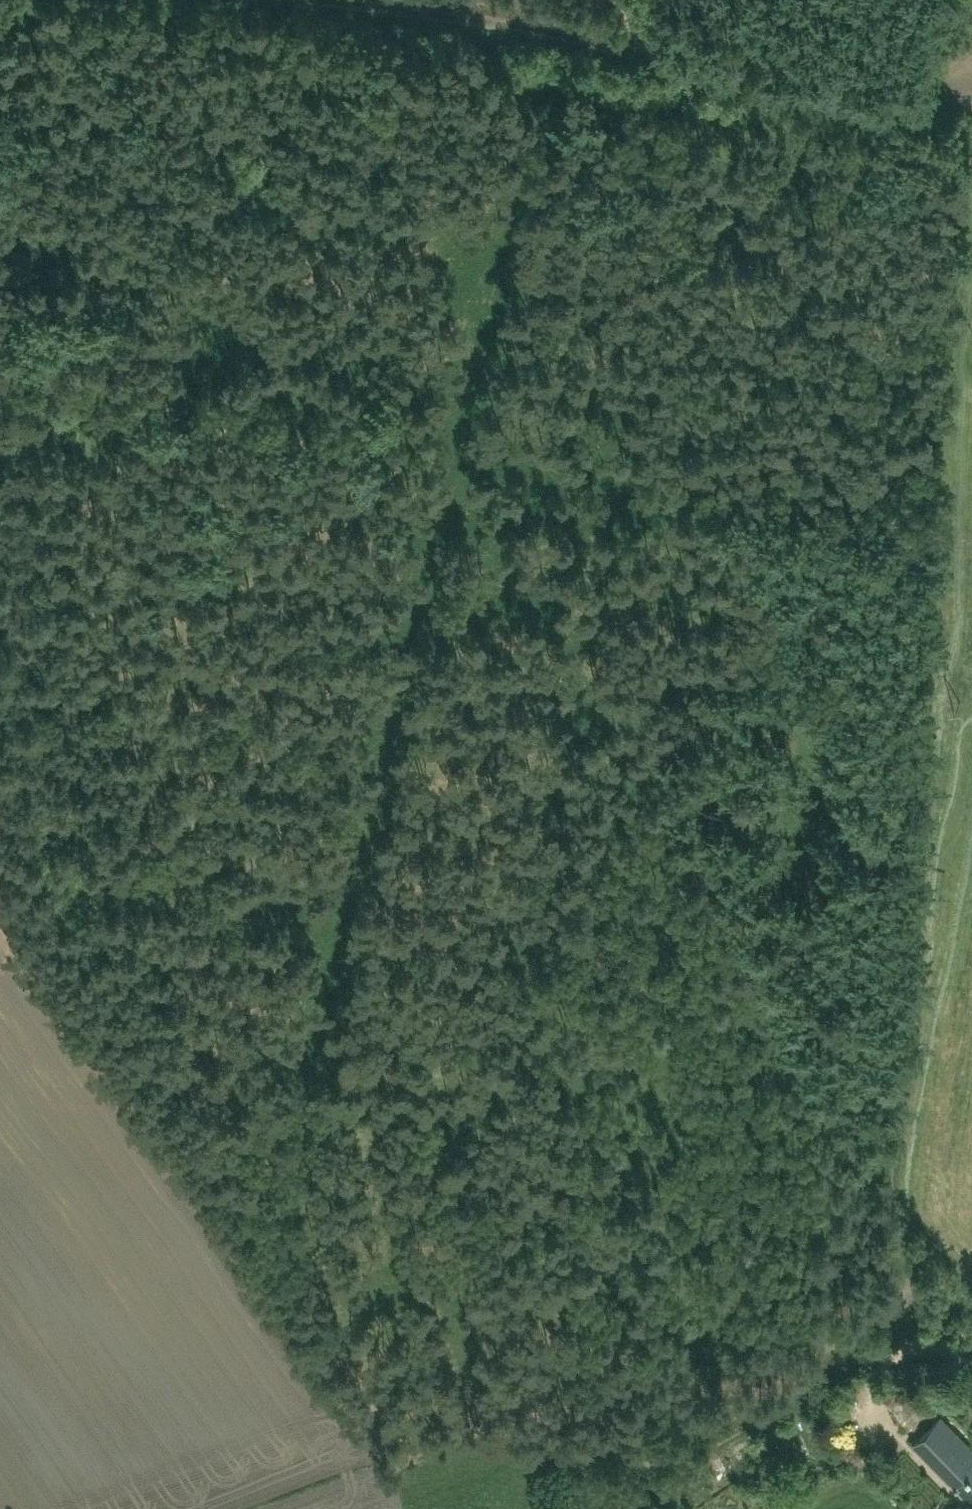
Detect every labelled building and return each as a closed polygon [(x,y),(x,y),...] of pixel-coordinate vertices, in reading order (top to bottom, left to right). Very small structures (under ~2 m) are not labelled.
[(921,1435),(971,1487),(971,1441),(944,1413),(921,1435)]
